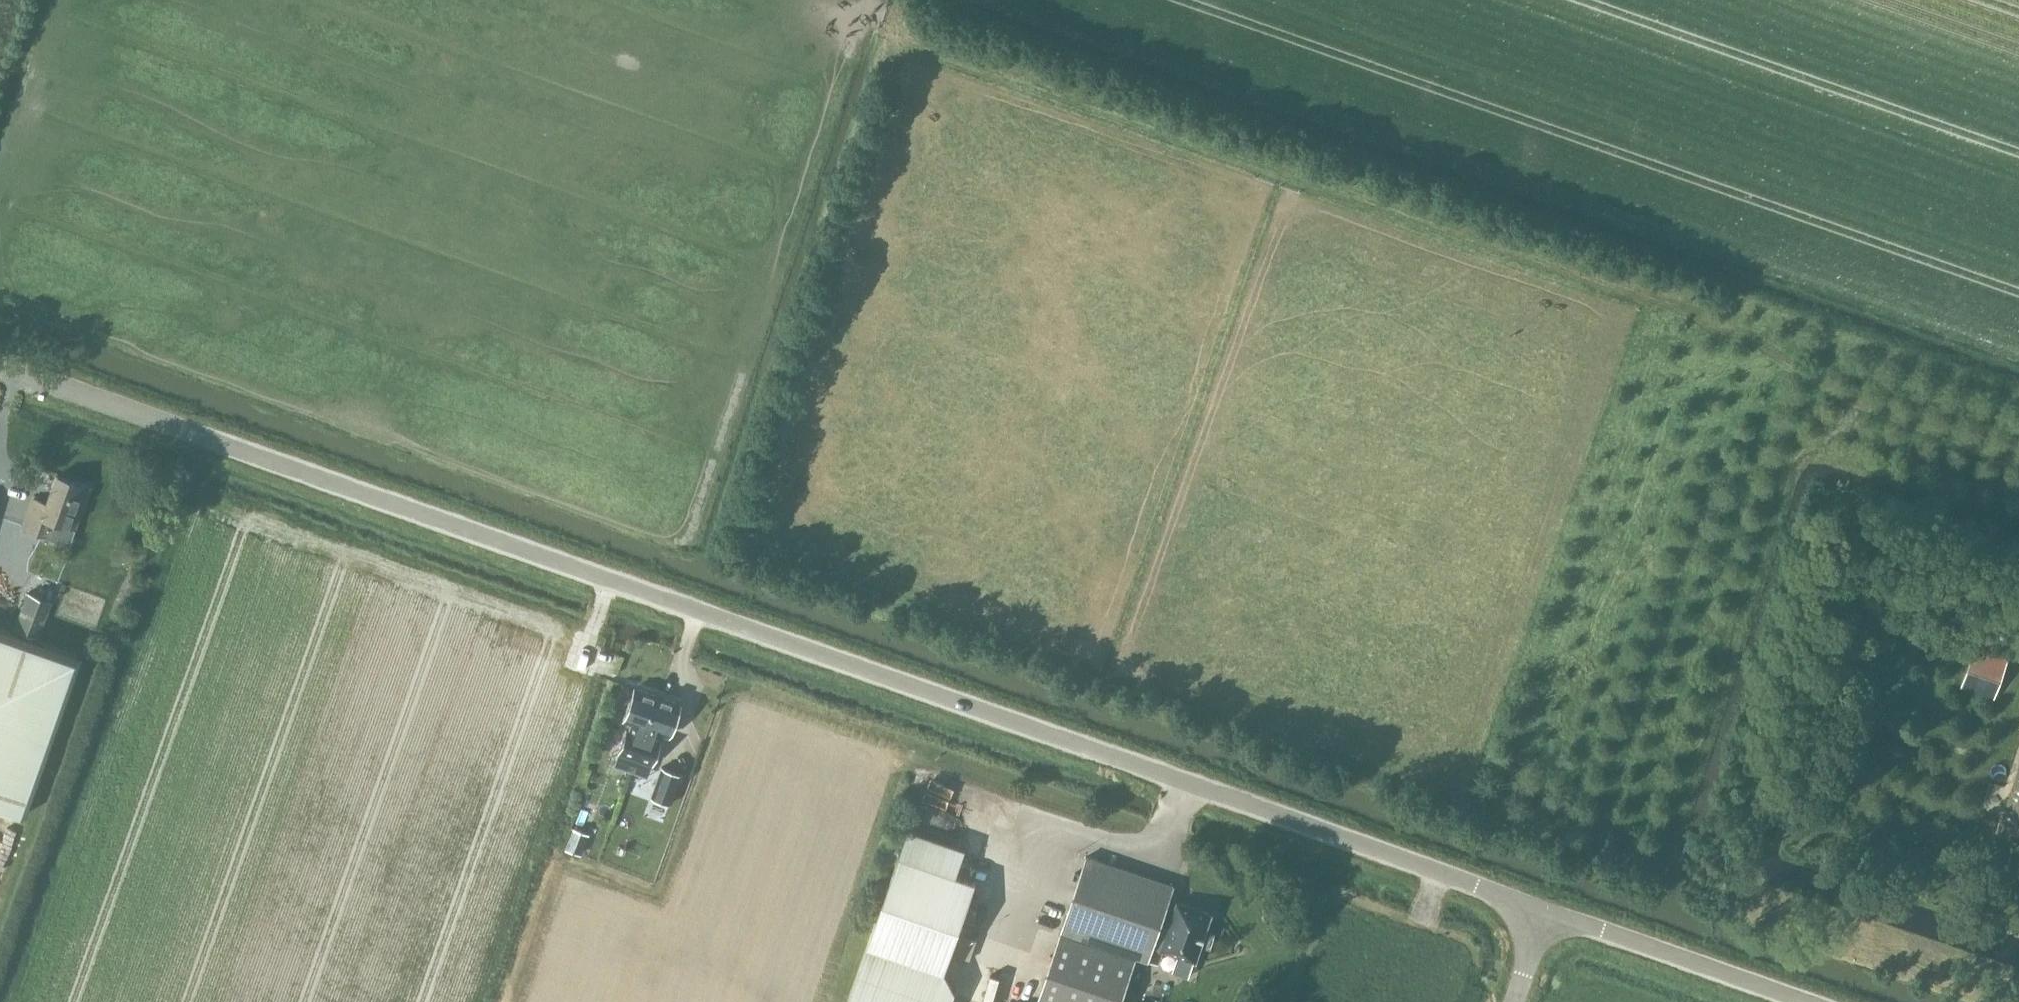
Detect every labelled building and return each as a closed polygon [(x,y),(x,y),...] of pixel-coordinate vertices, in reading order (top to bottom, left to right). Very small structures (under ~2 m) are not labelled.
[(22,528),(43,536),(49,521),(74,530),(89,486),(56,475),(47,502),(33,497),(22,528)] [(15,627),(38,636),(51,601),(28,592),(15,627)] [(24,815),(81,656),(0,627),(0,806),(24,815)] [(1960,687),(1995,699),(2012,647),(1978,635),(1960,687)] [(620,753),(652,764),(660,741),(659,741),(661,733),(669,736),(681,703),(635,687),(624,720),(632,723),(630,730),(628,730),(620,753)] [(2018,838),(2018,769),(1998,831),(2018,838)] [(958,992),(947,971),(977,882),(957,875),(966,849),(908,830),(851,1001),(955,1001),(958,992)] [(1174,886),(1087,856),(1038,999),(1047,1001),(1122,1001),(1138,957),(1150,961),(1150,960),(1159,963),(1163,949),(1197,961),(1213,913),(1178,901),(1170,926),(1161,923),(1174,886)] [(956,954),(971,960),(978,939),(963,934),(956,954)]
